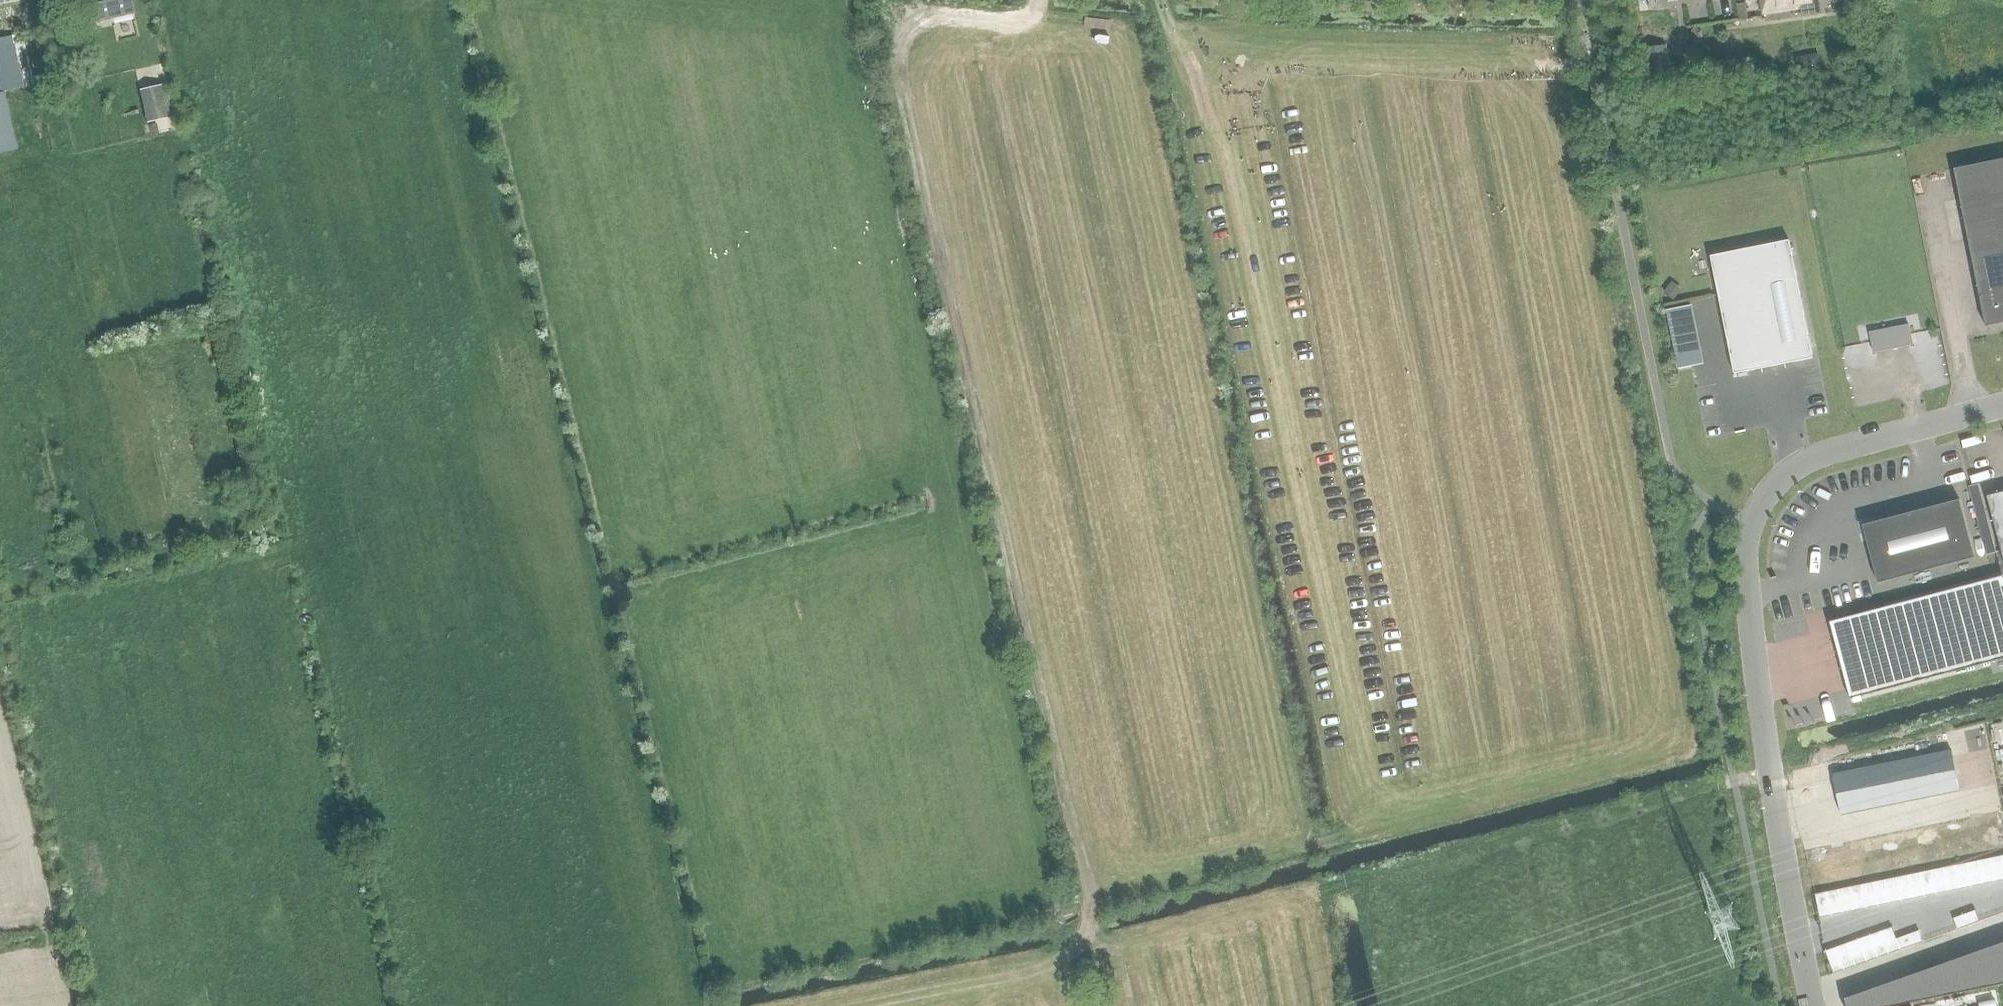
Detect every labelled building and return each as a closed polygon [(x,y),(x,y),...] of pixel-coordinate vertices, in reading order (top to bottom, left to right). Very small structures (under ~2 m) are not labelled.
[(94,24),(132,15),(128,0),(89,0),(94,24)] [(1763,13),(1801,7),(1802,15),(1820,12),(1819,0),(1761,0),(1763,13)] [(1740,20),(1748,19),(1746,3),(1737,5),(1740,20)] [(1695,27),(1689,34),(1697,40),(1703,33),(1695,27)] [(22,87),(10,36),(0,38),(0,92),(22,87)] [(1666,45),(1642,49),(1647,81),(1671,77),(1666,45)] [(74,88),(64,90),(66,102),(76,100),(74,88)] [(165,117),(158,88),(142,92),(148,121),(165,117)] [(1986,327),(2002,323),(2002,160),(1954,170),(1986,327)] [(1820,173),(1822,191),(1834,189),(1832,171),(1820,173)] [(1813,358),(1789,240),(1711,256),(1734,374),(1813,358)] [(1664,292),(1674,300),(1681,290),(1671,283),(1664,292)] [(1662,309),(1675,368),(1701,362),(1689,303),(1662,309)] [(1910,325),(1870,333),(1871,341),(1873,353),(1914,345),(1911,333),(1910,325)] [(1987,496),(2002,557),(2002,492),(1987,496)] [(1878,583),(1975,558),(1960,500),(1863,525),(1878,583)] [(2002,659),(2002,576),(1830,622),(1850,699),(2002,659)] [(1833,774),(1841,814),(1960,790),(1952,751),(1833,774)] [(1820,917),(2002,880),(2002,856),(1815,894),(1820,917)] [(1953,918),(1957,929),(1980,921),(1976,910),(1953,918)] [(1893,927),(1825,951),(1830,964),(1828,964),(1830,971),(1832,970),(1833,973),(1901,949),(1897,939),(1893,927)] [(1901,949),(1923,941),(1919,931),(1897,939),(1901,949)] [(1846,999),(1847,1005),(1896,1005),(2002,984),(2002,944),(1846,999)]
